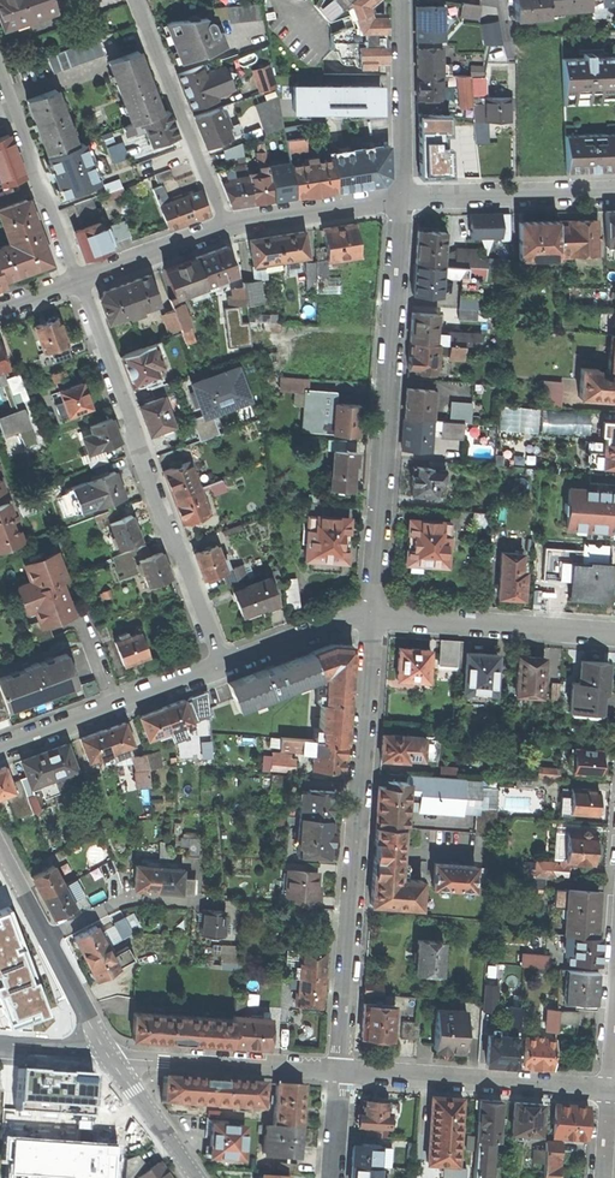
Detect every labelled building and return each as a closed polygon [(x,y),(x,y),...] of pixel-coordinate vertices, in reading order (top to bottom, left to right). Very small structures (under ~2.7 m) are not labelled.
[(51,0),(0,0),(0,25),(53,6),(51,0)] [(321,1),(314,6),(314,7),(323,17),(330,11),(333,15),(336,13),(341,18),(344,27),(338,29),(338,34),(329,34),(330,48),(338,48),(338,56),(356,55),(356,64),(373,64),(373,62),(382,61),(380,12),(371,13),(368,4),(372,0),(321,0),(321,1)] [(514,18),(548,15),(547,10),(588,6),(588,0),(512,0),(514,18)] [(414,2),(415,39),(447,38),(445,1),(414,2)] [(261,2),(228,6),(230,23),(263,19),(261,2)] [(461,2),(459,14),(477,17),(479,5),(461,2)] [(169,21),(164,23),(180,62),(202,53),(202,55),(224,46),(218,31),(216,31),(212,22),(210,20),(208,21),(206,18),(169,21)] [(501,18),(482,20),(484,43),(504,41),(501,18)] [(97,38),(71,47),(77,64),(103,54),(97,38)] [(416,46),(416,74),(441,73),(440,46),(416,46)] [(71,47),(46,57),(52,73),(77,64),(71,47)] [(107,61),(130,123),(131,123),(137,121),(159,112),(155,101),(154,102),(148,86),(149,86),(146,77),(145,78),(139,62),(140,61),(136,50),(107,61)] [(561,58),(562,94),(614,92),(614,56),(591,57),(591,52),(583,52),(583,57),(561,58)] [(483,73),(483,63),(472,64),(472,73),(483,73)] [(267,64),(250,69),(257,90),(273,85),(267,64)] [(488,86),(505,86),(506,65),(488,64),(488,86)] [(198,66),(176,73),(190,108),(213,100),(210,93),(228,86),(220,68),(203,75),(198,66)] [(441,98),(441,73),(416,74),(416,98),(441,98)] [(469,75),(451,74),(454,107),(472,106),(472,102),(469,75)] [(488,92),(487,74),(472,74),(473,92),(488,92)] [(379,111),(379,82),(289,81),(289,110),(379,111)] [(488,97),(505,97),(505,86),(488,86),(488,97)] [(46,154),(75,144),(54,88),(26,99),(34,123),(37,132),(38,131),(46,154)] [(262,132),(280,125),(273,94),(252,103),(262,132)] [(488,97),(484,97),(484,103),(484,120),(508,120),(508,97),(505,97),(488,97)] [(484,103),(472,102),(472,106),(474,120),(484,120),(484,103)] [(216,107),(193,115),(205,147),(229,137),(224,127),(227,126),(223,115),(220,116),(216,107)] [(417,109),(419,175),(452,174),(450,108),(417,109)] [(166,110),(159,112),(137,121),(138,124),(142,123),(150,145),(176,135),(166,110)] [(131,123),(130,123),(121,126),(125,134),(134,131),(131,123)] [(283,127),(288,164),(297,163),(295,152),(305,150),(301,125),(283,127)] [(111,139),(107,130),(98,133),(102,142),(111,139)] [(18,154),(10,132),(0,136),(0,161),(18,154)] [(564,134),(565,170),(614,168),(614,132),(564,134)] [(243,152),(242,138),(224,145),(224,154),(243,152)] [(104,145),(110,162),(126,156),(120,139),(104,145)] [(81,141),(75,144),(46,154),(51,170),(54,180),(55,180),(61,195),(96,183),(81,141)] [(330,156),(330,158),(335,189),(382,181),(388,175),(387,147),(352,152),(332,155),(330,156)] [(258,173),(267,172),(265,152),(255,153),(258,173)] [(0,161),(0,185),(25,175),(18,154),(0,161)] [(289,168),(293,195),(335,189),(330,158),(315,160),(314,157),(302,159),(302,162),(297,163),(288,164),(289,168)] [(245,166),(216,170),(230,205),(251,202),(247,175),(245,166)] [(172,176),(169,168),(153,174),(156,182),(172,176)] [(289,168),(267,172),(272,199),(293,195),(289,168)] [(247,175),(251,202),(272,199),(267,172),(258,173),(247,175)] [(152,189),(158,206),(168,202),(161,185),(152,189)] [(168,202),(158,206),(167,229),(208,213),(199,190),(181,197),(180,194),(172,197),(174,200),(168,202)] [(90,198),(73,204),(80,224),(97,217),(90,198)] [(4,284),(2,278),(47,262),(24,199),(0,208),(0,217),(9,242),(0,246),(0,285),(4,284)] [(469,235),(502,234),(501,208),(469,209),(469,235)] [(604,210),(604,241),(614,241),(614,210),(604,210)] [(353,219),(320,222),(323,259),(356,255),(353,219)] [(124,220),(107,226),(113,242),(130,236),(124,220)] [(569,253),(596,252),(596,220),(556,221),(557,256),(569,256),(569,253)] [(107,244),(111,243),(107,231),(103,233),(98,221),(73,230),(83,259),(109,249),(107,244)] [(556,221),(517,221),(518,268),(527,268),(527,258),(557,257),(557,256),(556,221)] [(416,229),(414,262),(441,264),(444,231),(416,229)] [(302,231),(275,235),(278,260),(306,256),(302,231)] [(275,235),(248,239),(252,264),(278,260),(275,235)] [(194,256),(205,285),(236,273),(225,245),(194,256)] [(455,249),(454,265),(475,267),(476,250),(455,249)] [(194,256),(163,268),(173,296),(177,295),(201,286),(204,295),(208,293),(205,285),(194,256)] [(414,262),(412,292),(439,294),(441,275),(441,264),(414,262)] [(265,264),(254,265),(255,276),(266,275),(265,264)] [(454,265),(441,264),(441,275),(484,278),(485,267),(475,267),(454,265)] [(103,290),(98,298),(106,322),(126,314),(127,318),(142,312),(141,309),(158,303),(147,274),(103,290)] [(323,289),(343,289),(342,275),(322,276),(323,289)] [(514,276),(506,276),(506,291),(514,292),(514,276)] [(258,280),(242,281),(243,286),(245,304),(261,302),(258,280)] [(245,304),(243,286),(233,287),(234,295),(236,305),(245,304)] [(458,291),(457,308),(474,309),(475,292),(458,291)] [(177,295),(173,296),(168,298),(172,310),(178,327),(182,335),(191,332),(177,295)] [(236,305),(234,295),(227,296),(228,306),(235,305),(236,305)] [(474,309),(457,308),(457,318),(475,319),(476,309),(474,309)] [(178,327),(172,310),(161,314),(167,331),(178,327)] [(410,311),(408,341),(437,343),(446,344),(447,334),(435,333),(436,313),(410,311)] [(66,343),(56,317),(55,318),(51,316),(47,318),(46,321),(33,326),(43,352),(66,343)] [(261,321),(247,321),(251,351),(265,350),(261,321)] [(447,334),(446,344),(448,344),(463,345),(480,345),(480,334),(447,332),(447,334)] [(610,334),(609,358),(607,358),(606,366),(608,366),(608,377),(597,377),(597,368),(580,366),(578,397),(614,399),(614,334),(610,334)] [(408,341),(407,366),(414,367),(414,372),(435,373),(437,343),(408,341)] [(153,343),(119,355),(130,386),(142,382),(144,387),(163,380),(158,367),(161,366),(153,343)] [(463,345),(448,344),(447,356),(462,357),(463,345)] [(235,361),(185,379),(200,418),(250,399),(235,361)] [(63,371),(52,375),(54,382),(66,378),(63,371)] [(18,376),(11,379),(17,393),(24,391),(18,376)] [(279,387),(304,389),(305,389),(306,378),(280,376),(279,387)] [(560,381),(542,380),(540,405),(559,406),(560,381)] [(80,382),(57,391),(67,415),(90,406),(80,382)] [(403,417),(430,419),(432,389),(405,387),(403,417)] [(334,402),(335,391),(305,389),(304,389),(301,430),(331,432),(333,402),(334,402)] [(172,424),(162,396),(138,405),(148,433),(172,424)] [(333,402),(331,432),(357,434),(359,404),(334,402),(333,402)] [(461,402),(460,421),(462,421),(470,421),(471,402),(461,402)] [(0,412),(0,432),(1,435),(27,425),(20,405),(0,412)] [(537,433),(539,408),(499,406),(498,431),(537,433)] [(590,411),(541,409),(540,433),(589,435),(590,411)] [(606,425),(614,426),(614,410),(607,410),(606,425)] [(120,439),(110,417),(89,426),(92,432),(82,436),(88,452),(120,439)] [(403,417),(401,447),(428,449),(429,430),(432,430),(433,419),(430,419),(403,417)] [(460,421),(441,420),(440,430),(461,431),(462,428),(466,429),(467,424),(462,424),(462,421),(460,421)] [(605,425),(603,441),(614,442),(614,426),(606,425),(605,425)] [(326,450),(333,450),(344,451),(345,449),(345,440),(327,439),(326,450)] [(603,441),(602,451),(601,464),(601,466),(614,467),(614,442),(603,441)] [(344,451),(333,450),(331,474),(329,474),(329,488),(351,489),(352,464),(355,465),(355,451),(347,451),(347,449),(345,449),(344,451)] [(602,451),(593,451),(592,463),(601,464),(602,451)] [(102,454),(86,461),(90,469),(105,462),(102,454)] [(429,467),(429,468),(444,469),(444,458),(430,457),(429,467)] [(161,470),(171,497),(199,487),(189,460),(161,470)] [(414,474),(410,473),(409,484),(410,484),(409,495),(435,496),(436,484),(443,484),(444,469),(429,468),(429,467),(415,466),(414,474)] [(123,496),(114,470),(66,488),(64,491),(72,512),(76,514),(123,496)] [(219,479),(207,483),(211,493),(223,489),(219,479)] [(199,487),(171,497),(182,524),(209,514),(199,487)] [(563,501),(563,511),(566,511),(565,526),(573,526),(573,523),(580,523),(580,527),(591,528),(591,524),(599,524),(599,528),(614,529),(614,490),(604,490),(604,491),(596,490),(596,489),(567,487),(567,501),(563,501)] [(33,489),(14,497),(21,515),(41,507),(33,489)] [(0,505),(0,527),(10,523),(7,514),(11,513),(7,502),(0,505)] [(308,503),(307,515),(325,516),(326,504),(308,503)] [(103,525),(108,523),(119,518),(115,508),(99,514),(103,525)] [(489,512),(471,511),(470,526),(489,527),(489,512)] [(119,518),(108,523),(118,549),(140,540),(130,514),(119,518)] [(307,515),(306,515),(305,529),(309,530),(308,542),(306,542),(305,559),(345,561),(346,549),(341,549),(342,532),(347,532),(348,518),(325,516),(307,515)] [(450,521),(407,519),(407,534),(412,534),(411,548),(406,548),(405,563),(445,565),(446,549),(445,549),(445,536),(449,536),(450,521)] [(10,523),(0,527),(0,548),(21,540),(17,530),(13,531),(10,523)] [(237,524),(223,530),(226,537),(240,532),(237,524)] [(595,552),(595,544),(595,542),(578,541),(577,551),(595,552)] [(131,562),(138,560),(149,555),(145,544),(127,551),(131,562)] [(594,564),(597,564),(598,552),(600,552),(600,544),(595,544),(595,552),(577,551),(576,562),(587,563),(587,560),(594,560),(594,564)] [(220,558),(215,545),(193,553),(202,578),(221,571),(224,570),(223,567),(227,566),(224,557),(220,558)] [(55,554),(53,547),(0,568),(0,576),(3,584),(19,578),(21,584),(30,580),(25,565),(55,554)] [(131,562),(127,551),(111,557),(115,565),(112,566),(117,579),(138,571),(135,563),(138,562),(138,560),(131,562)] [(169,577),(159,551),(149,555),(138,560),(138,562),(135,563),(138,571),(141,570),(147,585),(169,577)] [(521,552),(499,551),(497,596),(523,598),(525,565),(521,565),(521,552)] [(64,578),(55,554),(25,565),(30,580),(21,584),(18,585),(27,608),(33,606),(39,621),(39,622),(46,619),(70,610),(61,586),(58,587),(56,581),(64,578)] [(576,562),(572,562),(572,571),(570,589),(582,590),(582,595),(607,597),(609,573),(605,573),(605,565),(597,564),(594,564),(594,560),(587,560),(587,563),(576,562)] [(572,571),(572,562),(555,561),(554,570),(572,571)] [(240,564),(224,570),(221,571),(227,586),(245,579),(240,564)] [(268,577),(231,591),(239,613),(262,605),(264,608),(278,603),(268,577)] [(109,594),(106,586),(95,590),(98,598),(109,594)] [(39,621),(27,625),(37,643),(53,637),(46,619),(39,622),(39,621)] [(103,622),(95,625),(101,641),(109,637),(103,622)] [(117,640),(113,641),(121,664),(147,654),(138,632),(127,636),(124,630),(115,633),(117,640)] [(457,640),(439,639),(438,657),(445,657),(445,664),(456,665),(457,640)] [(468,641),(457,640),(456,665),(456,667),(463,667),(464,651),(468,651),(468,641)] [(311,651),(320,674),(323,673),(323,689),(348,691),(351,646),(330,644),(311,651)] [(397,646),(395,678),(427,680),(429,648),(397,646)] [(272,692),(320,674),(311,651),(264,669),(272,692)] [(496,653),(468,651),(464,651),(463,667),(462,691),(493,692),(493,685),(494,685),(496,653)] [(76,683),(64,653),(37,663),(36,661),(27,665),(26,662),(20,664),(22,669),(0,677),(0,718),(7,715),(5,710),(76,683)] [(543,657),(516,655),(514,695),(540,696),(543,657)] [(571,680),(569,704),(581,704),(581,708),(599,709),(600,691),(604,691),(605,683),(609,684),(609,676),(606,676),(607,661),(579,659),(578,680),(571,680)] [(273,694),(272,692),(264,669),(263,668),(227,682),(237,708),(273,694)] [(559,681),(550,681),(549,699),(558,699),(559,681)] [(319,739),(344,741),(348,691),(323,689),(322,702),(319,701),(318,726),(320,727),(319,739)] [(208,696),(200,696),(200,712),(209,711),(208,696)] [(182,699),(160,707),(168,730),(191,721),(182,699)] [(160,707),(138,716),(146,738),(168,730),(160,707)] [(101,729),(110,752),(112,759),(130,752),(128,745),(132,744),(123,721),(101,729)] [(101,729),(79,738),(87,760),(110,752),(101,729)] [(381,733),(379,758),(406,760),(406,758),(422,759),(423,736),(381,733)] [(197,734),(185,735),(187,759),(200,758),(197,734)] [(301,748),(301,738),(279,736),(279,747),(301,748)] [(319,739),(301,738),(301,748),(300,752),(312,752),(311,760),(312,760),(312,769),(342,771),(344,741),(319,739)] [(43,751),(57,791),(67,788),(63,777),(76,773),(65,743),(43,751)] [(573,755),(568,754),(567,764),(572,764),(572,772),(601,774),(601,763),(600,762),(600,749),(591,749),(591,748),(583,747),(583,748),(573,747),(573,755)] [(143,753),(147,767),(159,764),(155,750),(143,753)] [(25,776),(38,809),(61,801),(57,791),(43,751),(19,759),(25,776)] [(286,753),(271,752),(270,768),(285,769),(286,753)] [(143,753),(132,756),(135,770),(136,771),(147,767),(143,753)] [(4,794),(13,790),(10,781),(3,765),(0,766),(0,795),(4,794)] [(147,767),(136,771),(135,770),(133,771),(136,787),(148,785),(147,767)] [(558,771),(543,770),(543,778),(558,779),(558,771)] [(270,774),(269,781),(286,782),(286,775),(270,774)] [(405,774),(405,780),(405,784),(407,784),(406,799),(417,800),(417,810),(461,812),(462,801),(477,802),(478,779),(405,774)] [(25,776),(19,778),(31,811),(38,809),(25,776)] [(532,778),(515,777),(515,786),(531,787),(532,778)] [(13,790),(4,794),(13,818),(31,811),(19,778),(10,781),(13,790)] [(390,786),(377,785),(374,825),(401,827),(404,827),(406,799),(407,784),(405,784),(405,780),(391,779),(390,786)] [(286,782),(269,781),(269,790),(285,791),(286,782)] [(569,796),(560,795),(559,812),(596,814),(596,813),(600,812),(601,805),(597,803),(598,789),(589,788),(581,787),(581,788),(569,787),(569,796)] [(306,816),(329,818),(331,790),(308,788),(306,816)] [(474,809),(473,832),(494,833),(495,810),(474,809)] [(306,816),(298,816),(295,852),(327,855),(328,844),(329,844),(330,829),(329,829),(329,818),(306,816)] [(401,827),(374,825),(372,858),(399,860),(401,827)] [(593,840),(594,834),(588,833),(584,829),(566,829),(565,860),(584,861),(585,863),(590,864),(592,862),(593,850),(594,849),(596,848),(597,847),(597,846),(597,844),(596,842),(595,840),(593,840)] [(198,838),(188,838),(187,856),(197,856),(198,838)] [(141,859),(159,860),(160,842),(141,845),(141,859)] [(160,842),(159,860),(165,860),(165,857),(169,858),(169,843),(160,842)] [(398,878),(399,860),(372,858),(369,902),(419,906),(421,879),(398,878)] [(134,864),(132,888),(156,890),(158,862),(148,861),(148,865),(134,864)] [(554,862),(535,861),(534,875),(553,875),(554,862)] [(158,862),(156,890),(191,892),(192,878),(181,877),(181,867),(168,867),(168,863),(158,862)] [(431,886),(472,888),(474,865),(433,862),(431,886)] [(31,876),(42,897),(63,885),(52,865),(31,876)] [(316,871),(286,869),(285,894),(289,895),(313,897),(318,897),(319,887),(314,887),(316,871)] [(543,877),(525,876),(525,888),(543,888),(543,877)] [(63,885),(71,900),(82,894),(74,879),(63,885)] [(63,885),(42,897),(53,917),(62,912),(64,916),(76,909),(71,900),(63,885)] [(566,890),(554,889),(553,905),(565,906),(563,934),(572,934),(593,935),(596,890),(566,888),(566,890)] [(313,897),(289,895),(288,904),(293,904),(313,906),(313,897)] [(6,901),(0,903),(0,1021),(4,1021),(45,1006),(6,901)] [(313,906),(293,904),(292,928),(312,929),(313,906)] [(224,910),(202,909),(200,934),(222,935),(224,910)] [(123,916),(130,928),(139,923),(132,911),(123,916)] [(112,922),(121,938),(132,932),(130,928),(123,916),(112,922)] [(78,946),(84,958),(109,944),(104,935),(101,937),(95,926),(73,937),(74,939),(73,941),(75,945),(78,946)] [(562,949),(563,934),(544,932),(543,948),(562,949)] [(571,955),(567,954),(566,960),(597,962),(599,936),(593,935),(572,934),(571,955)] [(443,941),(417,939),(414,972),(441,973),(443,941)] [(223,953),(223,960),(233,960),(234,942),(214,941),(213,952),(223,953)] [(84,958),(91,970),(89,972),(92,977),(95,977),(96,979),(134,959),(126,945),(113,952),(109,944),(84,958)] [(294,965),(293,975),(297,976),(322,978),(325,951),(299,948),(297,965),(294,965)] [(522,963),(550,965),(551,951),(522,949),(522,963)] [(563,999),(595,1002),(597,970),(565,968),(563,999)] [(321,996),(322,978),(297,976),(294,1003),(309,1004),(313,1007),(318,1007),(321,1004),(322,998),(321,996)] [(497,981),(485,980),(484,1007),(496,1007),(497,981)] [(381,983),(363,982),(362,993),(380,994),(381,983)] [(233,996),(233,1008),(243,1009),(244,997),(233,996)] [(393,1004),(362,1002),(360,1035),(391,1038),(393,1004)] [(520,1006),(508,1005),(507,1025),(518,1025),(520,1006)] [(557,1008),(546,1008),(545,1027),(556,1028),(556,1022),(556,1010),(557,1008)] [(464,1019),(465,1010),(435,1009),(432,1047),(463,1049),(464,1025),(467,1023),(464,1019)] [(577,1011),(556,1010),(556,1022),(577,1023),(577,1011)] [(230,1044),(232,1019),(133,1012),(131,1038),(230,1044)] [(270,1017),(232,1015),(232,1019),(230,1044),(268,1047),(270,1017)] [(418,1021),(400,1020),(400,1037),(417,1038),(418,1021)] [(485,1063),(515,1064),(517,1036),(505,1035),(505,1033),(497,1033),(497,1035),(487,1034),(485,1063)] [(534,1037),(525,1037),(523,1065),(552,1067),(554,1038),(542,1038),(542,1036),(534,1036),(534,1037)] [(90,1070),(12,1066),(10,1111),(88,1114),(90,1070)] [(162,1077),(160,1103),(260,1109),(261,1083),(162,1077)] [(274,1083),(271,1126),(299,1128),(301,1085),(274,1083)] [(460,1096),(430,1095),(426,1161),(456,1163),(460,1096)] [(500,1099),(478,1097),(475,1137),(490,1138),(491,1128),(498,1128),(500,1099)] [(387,1126),(387,1114),(390,1114),(390,1110),(394,1110),(395,1102),(387,1102),(387,1101),(363,1100),(362,1112),(360,1112),(359,1124),(387,1126)] [(541,1102),(512,1100),(511,1131),(539,1133),(540,1122),(541,1122),(542,1114),(540,1114),(541,1102)] [(587,1106),(554,1104),(552,1133),(585,1136),(587,1106)] [(243,1128),(210,1125),(207,1158),(240,1160),(243,1128)] [(297,1156),(299,1128),(271,1126),(263,1126),(261,1153),(277,1154),(276,1159),(285,1160),(285,1155),(297,1156)] [(490,1138),(475,1137),(472,1170),(488,1171),(490,1138)] [(114,1145),(6,1139),(4,1177),(112,1177),(114,1145)] [(544,1141),(543,1149),(543,1161),(542,1177),(557,1177),(559,1142),(544,1141)] [(351,1146),(350,1163),(378,1165),(379,1144),(361,1143),(360,1146),(351,1146)] [(543,1161),(543,1149),(533,1148),(532,1161),(543,1161)] [(146,1171),(136,1155),(123,1160),(130,1177),(136,1177),(146,1171)] [(296,1164),(279,1163),(279,1172),(296,1173),(296,1164)] [(350,1163),(349,1177),(377,1177),(378,1165),(350,1163)] [(136,1177),(167,1177),(157,1164),(146,1171),(136,1177)]
